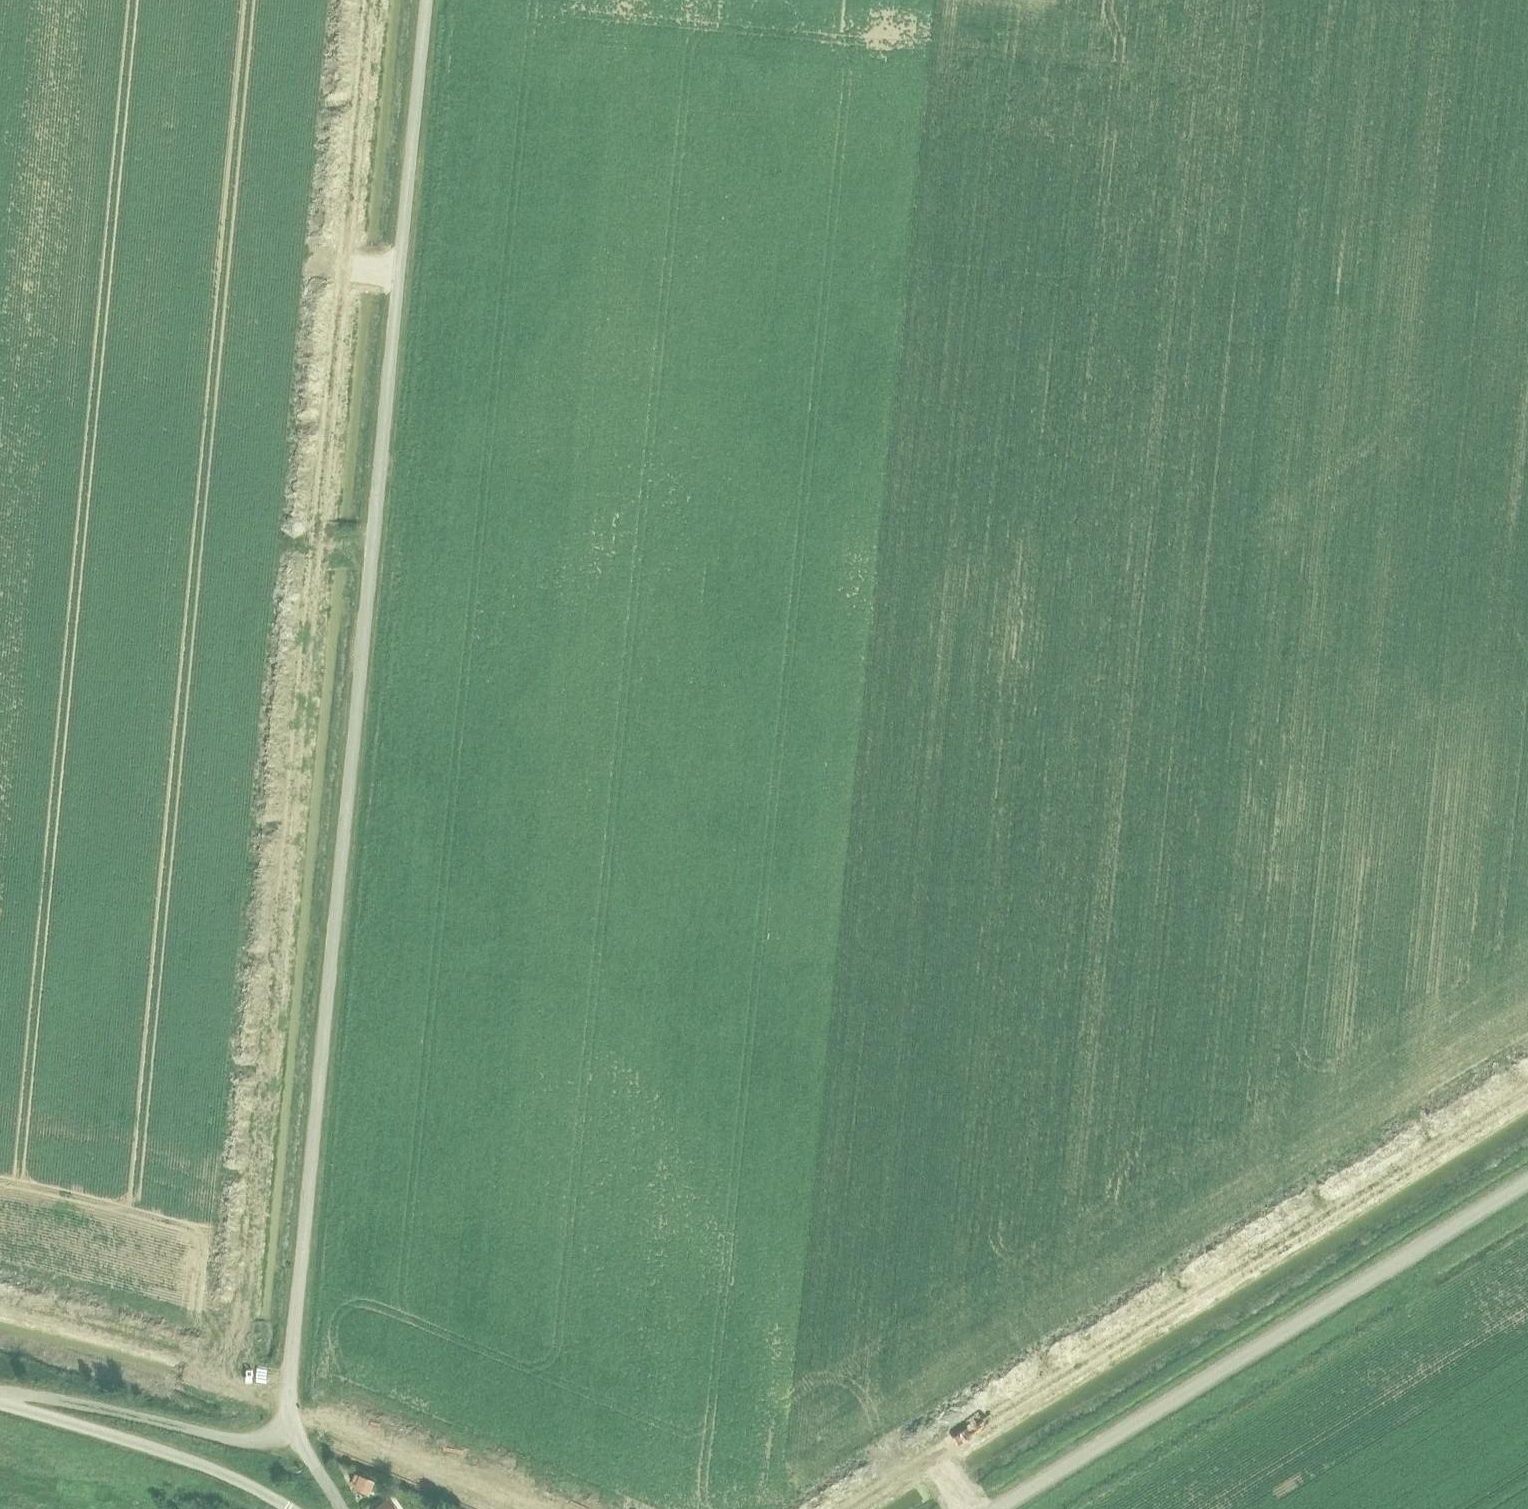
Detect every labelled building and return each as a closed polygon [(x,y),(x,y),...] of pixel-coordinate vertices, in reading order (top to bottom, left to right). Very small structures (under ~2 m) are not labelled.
[(358,1478),(356,1483),(370,1489),(374,1479),(370,1478),(369,1477),(360,1473),(360,1474),(358,1478)] [(395,1505),(394,1504),(390,1497),(388,1498),(386,1500),(373,1508),(398,1508),(395,1505)]
